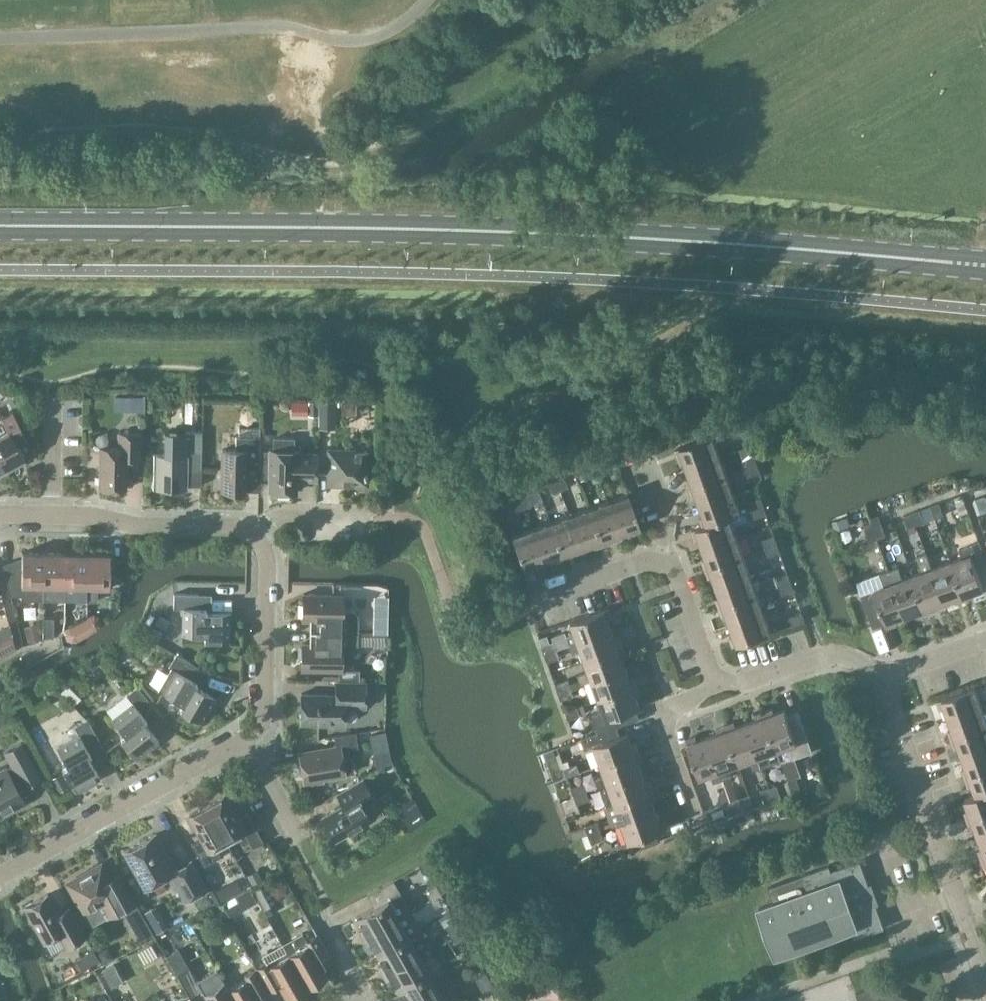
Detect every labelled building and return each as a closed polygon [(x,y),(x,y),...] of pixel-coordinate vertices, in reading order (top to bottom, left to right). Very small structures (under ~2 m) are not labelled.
[(114,407),(141,408),(142,394),(114,393),(114,407)] [(341,414),(355,414),(356,400),(341,399),(341,414)] [(318,400),(318,415),(318,428),(335,429),(335,400),(318,400)] [(7,470),(26,460),(16,443),(27,437),(14,413),(0,420),(0,459),(7,470)] [(744,425),(732,429),(735,437),(747,433),(744,425)] [(223,449),(222,489),(246,490),(247,466),(260,466),(260,449),(261,437),(261,428),(238,427),(238,436),(236,436),(236,449),(223,449)] [(203,431),(170,431),(164,454),(154,454),(153,488),(188,489),(189,468),(202,468),(203,431)] [(140,460),(141,433),(119,433),(119,448),(101,447),(100,488),(126,488),(127,460),(140,460)] [(687,467),(721,455),(714,435),(676,449),(679,458),(684,457),(687,467)] [(260,449),(260,466),(260,476),(267,476),(267,481),(267,490),(269,491),(297,491),(297,479),(317,479),(317,453),(298,453),(298,450),(294,450),(294,437),(272,437),(272,450),(270,450),(260,449)] [(746,468),(758,464),(751,444),(739,448),(743,460),(746,468)] [(368,484),(368,451),(330,450),(329,483),(368,484)] [(690,488),(728,474),(721,455),(687,467),(691,477),(687,479),(690,488)] [(593,461),(598,473),(606,469),(601,457),(593,461)] [(590,476),(598,473),(593,461),(585,465),(590,476)] [(758,464),(746,468),(749,476),(761,472),(758,464)] [(701,506),(735,494),(728,474),(690,488),(693,497),(697,495),(701,506)] [(556,479),(561,490),(569,486),(563,475),(556,479)] [(553,494),(561,490),(556,479),(548,482),(553,494)] [(684,482),(669,488),(673,498),(688,492),(684,482)] [(519,496),(524,508),(532,504),(526,492),(519,496)] [(608,500),(620,533),(631,530),(632,534),(642,531),(628,493),(608,500)] [(693,530),(742,513),(735,494),(701,506),(705,516),(701,517),(704,526),(692,530),(693,530)] [(516,511),(524,508),(519,496),(511,500),(516,511)] [(752,510),(764,505),(761,497),(749,502),(752,510)] [(610,537),(620,533),(608,500),(589,507),(602,545),(611,541),(610,537)] [(930,505),(934,517),(935,518),(943,515),(939,502),(930,505)] [(764,505),(752,510),(755,518),(767,513),(764,505)] [(594,548),(602,545),(589,507),(570,514),(582,547),(592,544),(594,548)] [(923,521),(919,509),(911,512),(915,525),(924,522),(923,521)] [(907,528),(915,525),(911,512),(903,515),(907,528)] [(704,548),(737,536),(731,517),(742,513),(693,530),(696,539),(700,538),(704,548)] [(572,551),(582,547),(570,514),(551,520),(564,558),(573,555),(572,551)] [(555,561),(564,558),(551,520),(531,527),(544,561),(554,557),(555,561)] [(878,538),(886,535),(882,523),(873,526),(878,538)] [(870,541),(878,538),(873,526),(865,529),(870,541)] [(533,565),(544,561),(531,527),(512,534),(525,572),(535,569),(533,565)] [(766,548),(778,543),(775,535),(763,539),(766,548)] [(706,569),(744,555),(737,536),(704,548),(707,558),(703,560),(706,569)] [(778,543),(766,548),(769,556),(781,551),(778,543)] [(952,561),(965,599),(974,596),(973,592),(984,588),(972,555),(976,553),(973,544),(959,549),(962,557),(952,561)] [(87,600),(88,553),(88,547),(66,546),(66,553),(66,588),(77,588),(80,600),(87,600)] [(44,599),(45,553),(23,552),(23,556),(2,564),(9,593),(10,595),(21,595),(21,599),(44,599)] [(944,602),(932,568),(932,569),(926,552),(916,556),(922,572),(913,575),(927,613),(936,610),(934,606),(944,602)] [(66,588),(66,553),(45,553),(44,599),(51,599),(54,587),(66,588)] [(88,553),(87,600),(97,600),(97,588),(110,588),(110,554),(88,553)] [(717,586),(751,574),(744,555),(706,569),(709,578),(714,576),(717,586)] [(956,602),(965,599),(952,561),(932,568),(944,602),(955,598),(956,602)] [(927,613),(913,575),(903,579),(898,568),(890,570),(906,616),(916,612),(918,616),(927,613)] [(896,619),(906,616),(890,570),(880,574),(884,586),(862,594),(874,627),(886,623),(888,627),(897,624),(896,619)] [(720,607),(758,593),(751,574),(717,586),(721,597),(717,598),(720,607)] [(780,586),(792,582),(789,574),(777,578),(780,586)] [(792,582),(780,586),(782,594),(795,590),(792,582)] [(231,640),(231,611),(207,611),(207,607),(199,607),(199,594),(175,593),(175,608),(185,608),(184,634),(205,634),(205,639),(231,640)] [(348,632),(358,633),(358,615),(353,610),(343,610),(343,594),(303,593),(303,620),(310,620),(310,632),(315,632),(348,632)] [(731,625),(765,613),(758,593),(720,607),(723,616),(727,615),(731,625)] [(570,645),(613,629),(609,619),(613,617),(610,608),(572,621),(576,632),(566,636),(568,640),(570,645)] [(791,617),(794,625),(806,621),(803,612),(791,617)] [(765,613),(731,625),(735,635),(731,637),(734,646),(772,633),(765,613)] [(79,621),(87,634),(97,628),(100,625),(101,620),(98,616),(94,614),(89,615),(79,621)] [(36,620),(22,625),(28,641),(20,644),(25,657),(61,642),(56,630),(54,631),(49,619),(38,623),(36,620)] [(76,640),(87,634),(79,621),(68,627),(65,630),(65,635),(68,639),(72,641),(76,640)] [(586,660),(624,647),(621,638),(617,639),(613,629),(570,645),(573,653),(583,650),(586,660)] [(348,632),(315,632),(310,632),(309,643),(303,643),(302,669),(342,670),(342,654),(353,654),(357,650),(358,633),(348,632)] [(565,633),(553,638),(555,641),(556,643),(558,649),(570,645),(568,640),(566,636),(565,633)] [(0,638),(0,657),(16,650),(9,634),(0,638)] [(548,636),(541,639),(543,645),(550,642),(548,636)] [(546,653),(558,649),(556,643),(555,641),(543,645),(546,653)] [(582,684),(593,680),(627,667),(623,657),(627,656),(624,647),(586,660),(590,671),(578,674),(582,684)] [(558,649),(546,653),(548,661),(561,657),(558,649)] [(159,690),(165,694),(183,704),(181,709),(203,722),(217,697),(196,685),(198,681),(191,677),(198,666),(177,654),(169,666),(172,667),(159,690)] [(600,699),(638,685),(634,676),(630,678),(627,667),(593,680),(600,699)] [(56,679),(54,688),(72,693),(74,683),(56,679)] [(559,692),(571,688),(568,679),(556,683),(559,692)] [(366,707),(366,682),(337,681),(337,694),(302,693),(301,723),(344,724),(344,707),(366,707)] [(137,758),(160,741),(144,722),(147,719),(143,713),(153,705),(138,685),(127,694),(133,702),(112,718),(125,735),(121,738),(137,758)] [(598,732),(617,725),(632,720),(628,711),(641,707),(637,696),(641,694),(638,685),(600,699),(604,710),(592,715),(598,732)] [(949,719),(983,707),(976,687),(938,700),(942,710),(946,708),(949,719)] [(571,688),(559,692),(562,700),(574,695),(571,688)] [(569,719),(581,715),(578,707),(566,711),(569,719)] [(985,727),(985,715),(983,707),(949,719),(953,729),(949,730),(952,739),(985,727)] [(764,712),(778,750),(788,746),(793,758),(813,751),(798,710),(787,714),(786,709),(775,713),(773,709),(764,712)] [(782,760),(778,750),(764,712),(755,715),(757,719),(747,723),(762,767),(782,760)] [(76,791),(101,777),(89,755),(92,754),(88,747),(100,740),(88,719),(75,726),(80,735),(58,747),(68,766),(63,768),(76,791)] [(762,767),(747,723),(736,727),(735,722),(726,726),(739,763),(750,760),(754,770),(762,767)] [(602,764),(640,751),(637,742),(633,743),(629,732),(620,735),(617,725),(598,732),(581,738),(585,749),(595,745),(602,764)] [(729,767),(739,763),(726,726),(717,729),(718,733),(708,737),(723,779),(732,776),(729,767)] [(985,749),(985,727),(952,739),(955,748),(959,747),(963,757),(985,749)] [(342,759),(360,756),(356,732),(335,736),(337,747),(301,753),(306,784),(323,781),(323,777),(345,773),(342,759)] [(723,779),(708,737),(698,740),(696,736),(687,740),(700,777),(711,773),(714,782),(723,779)] [(41,777),(22,742),(5,752),(13,766),(7,769),(7,767),(0,771),(0,815),(1,817),(16,808),(14,805),(24,799),(18,788),(24,785),(25,786),(41,777)] [(372,750),(375,764),(391,760),(388,747),(372,750)] [(985,771),(985,749),(963,757),(967,767),(963,769),(966,778),(985,771)] [(599,787),(600,786),(643,771),(639,761),(643,759),(640,751),(602,764),(606,775),(596,779),(599,787)] [(564,768),(567,776),(579,772),(576,764),(564,768)] [(607,806),(654,789),(650,780),(646,781),(643,771),(600,786),(607,806)] [(966,778),(969,787),(973,785),(977,795),(985,792),(985,771),(966,778)] [(61,773),(50,778),(58,792),(69,787),(61,773)] [(797,777),(789,780),(793,792),(801,789),(797,777)] [(383,812),(363,779),(338,794),(344,804),(322,817),(336,840),(383,812)] [(574,796),(587,791),(583,783),(571,787),(574,796)] [(769,787),(774,799),(782,796),(778,784),(769,787)] [(766,802),(774,799),(769,787),(761,790),(766,802)] [(613,825),(623,822),(656,809),(653,799),(657,798),(654,789),(607,806),(606,806),(613,825)] [(735,813),(731,801),(729,802),(725,790),(720,792),(720,793),(723,804),(708,809),(713,821),(735,813)] [(587,791),(574,796),(577,804),(590,799),(587,791)] [(977,795),(965,799),(969,810),(965,811),(968,820),(985,814),(985,792),(977,795)] [(207,805),(227,841),(238,835),(243,844),(249,840),(253,847),(264,841),(248,812),(237,818),(225,795),(207,805)] [(731,801),(735,813),(744,810),(739,798),(731,801)] [(216,847),(227,841),(207,805),(190,815),(202,838),(192,843),(204,866),(222,856),(216,847)] [(775,806),(756,813),(760,824),(779,817),(775,806)] [(656,809),(623,822),(630,841),(638,838),(642,848),(659,842),(655,832),(668,828),(664,818),(660,820),(656,809)] [(985,835),(985,814),(968,820),(972,829),(976,828),(979,838),(985,835)] [(588,834),(600,829),(597,821),(585,826),(588,834)] [(725,828),(714,831),(717,841),(728,837),(725,828)] [(600,829),(588,834),(591,842),(603,838),(600,829)] [(186,901),(207,889),(191,861),(176,869),(156,833),(125,851),(145,888),(171,873),(186,901)] [(831,870),(829,865),(768,887),(774,903),(758,909),(775,956),(851,929),(854,938),(884,927),(860,860),(831,870)] [(84,911),(92,925),(106,918),(98,904),(102,902),(110,916),(117,912),(136,902),(124,881),(120,873),(110,878),(102,864),(68,882),(84,911)] [(363,937),(410,910),(404,900),(405,899),(394,880),(368,894),(375,906),(357,916),(363,927),(359,929),(363,937)] [(440,893),(436,885),(426,890),(431,899),(440,893)] [(48,893),(25,906),(44,941),(52,955),(64,948),(74,943),(86,936),(74,913),(70,905),(58,911),(48,893)] [(440,893),(431,899),(435,907),(445,902),(440,893)] [(156,903),(143,909),(152,929),(165,924),(156,903)] [(123,911),(138,937),(148,931),(134,905),(123,911)] [(377,952),(420,928),(416,919),(410,910),(363,937),(367,944),(371,942),(377,952)] [(451,934),(460,929),(456,920),(446,926),(451,934)] [(163,943),(189,934),(185,923),(159,932),(163,943)] [(383,972),(419,952),(430,946),(420,928),(377,952),(383,963),(379,965),(383,972)] [(460,929),(451,934),(455,943),(465,937),(460,929)] [(283,943),(289,954),(307,987),(327,976),(321,965),(333,959),(318,933),(306,940),(302,932),(283,943)] [(307,987),(289,954),(283,943),(262,955),(267,962),(256,968),(269,990),(279,985),(287,998),(307,987)] [(177,947),(168,951),(177,972),(186,968),(177,947)] [(75,959),(81,970),(99,959),(93,949),(75,959)] [(397,988),(440,964),(436,955),(424,962),(419,952),(383,972),(387,980),(391,977),(397,988)] [(471,970),(480,965),(476,956),(466,962),(471,970)] [(100,970),(109,987),(122,980),(113,963),(100,970)] [(439,988),(433,978),(445,971),(440,964),(397,988),(403,998),(399,1000),(415,1000),(439,988)] [(480,965),(471,970),(476,979),(485,973),(480,965)] [(191,995),(201,990),(189,967),(178,973),(191,995)] [(269,990),(256,968),(245,974),(247,978),(228,988),(228,989),(235,1000),(261,1000),(259,996),(269,990)] [(228,988),(224,981),(204,993),(208,1000),(235,1000),(228,989),(228,988)] [(856,993),(859,1000),(916,1000),(880,984),(856,993)] [(415,1000),(461,1000),(456,991),(444,997),(439,988),(415,1000)]
